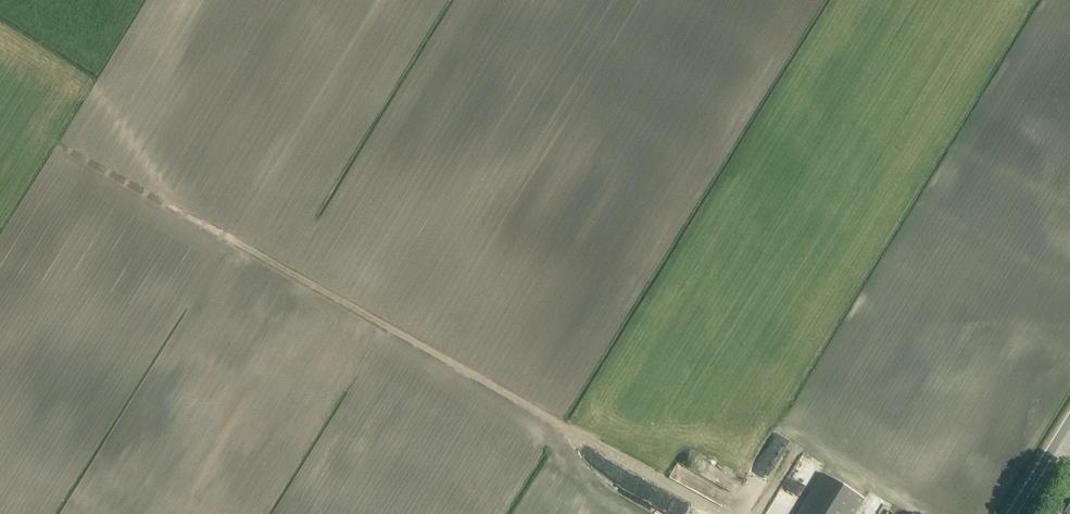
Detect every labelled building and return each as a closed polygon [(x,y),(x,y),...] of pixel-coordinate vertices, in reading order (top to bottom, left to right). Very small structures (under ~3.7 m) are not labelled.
[(796,513),(847,513),(859,495),(822,473),(796,513)]
